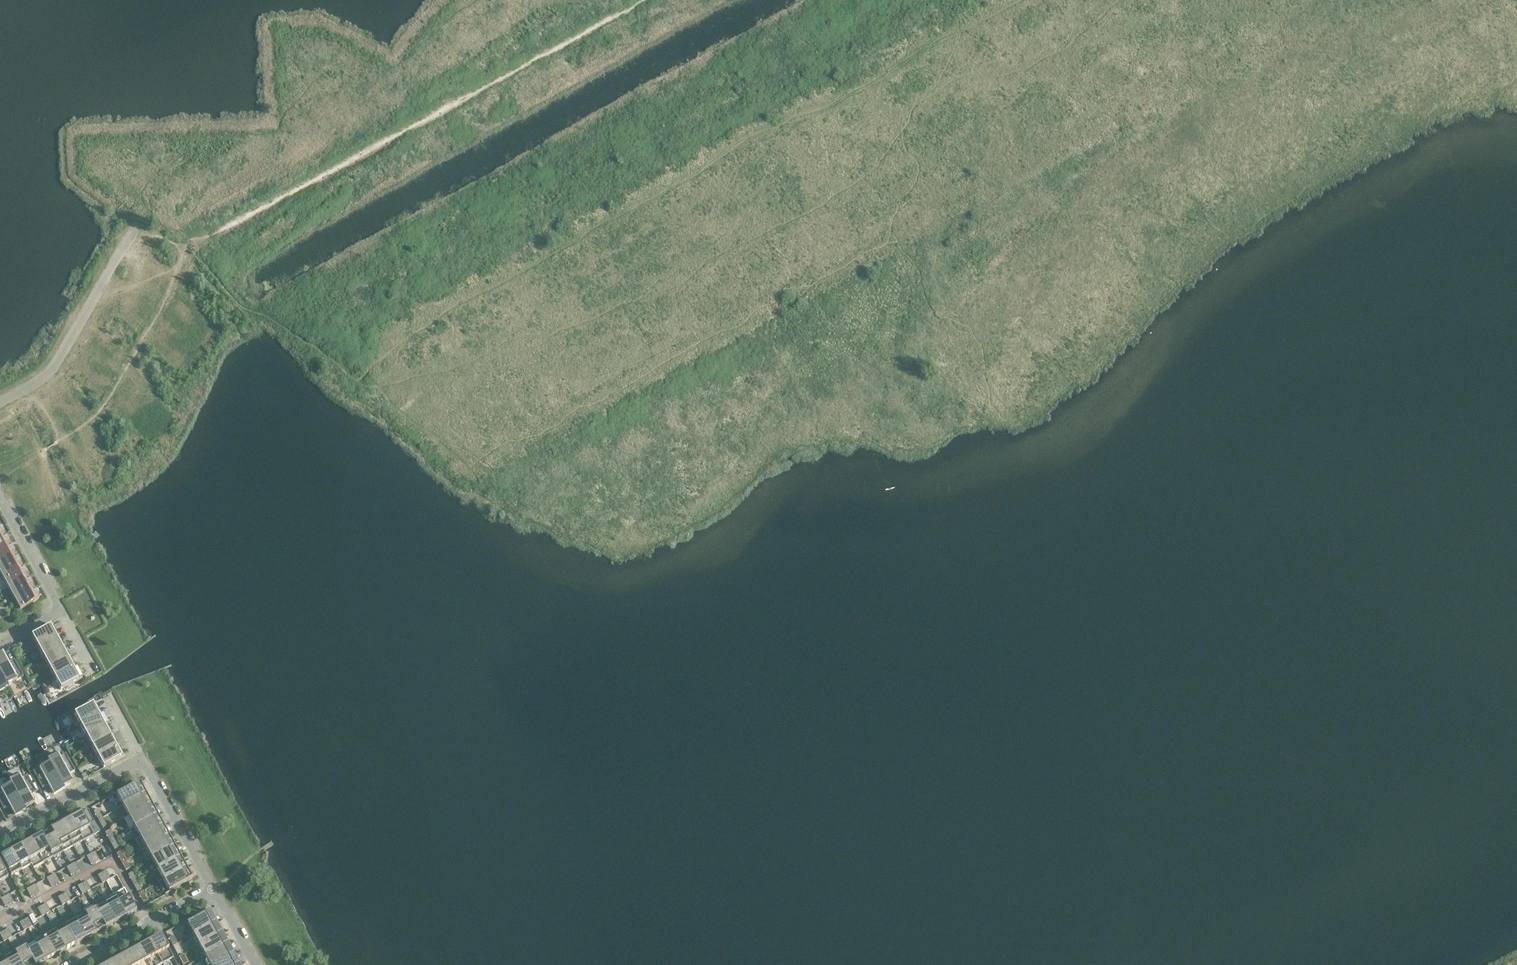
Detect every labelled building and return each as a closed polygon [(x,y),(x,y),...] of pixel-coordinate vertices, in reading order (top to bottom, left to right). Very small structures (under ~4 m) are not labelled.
[(4,534),(0,536),(0,549),(9,544),(7,540),(6,539),(4,537),(5,537),(4,534)] [(9,544),(0,549),(0,563),(15,555),(14,554),(14,553),(12,550),(9,544)] [(15,555),(0,563),(0,573),(1,575),(2,577),(21,566),(20,565),(18,561),(15,555)] [(24,572),(21,566),(2,577),(3,579),(4,580),(5,582),(7,586),(8,588),(27,577),(26,576),(24,572)] [(30,583),(27,577),(8,588),(9,590),(10,591),(10,592),(11,593),(13,597),(14,599),(33,588),(32,587),(30,583)] [(36,594),(33,588),(14,599),(15,601),(16,603),(17,604),(19,608),(20,610),(25,607),(25,608),(29,606),(28,605),(39,600),(38,598),(36,594)] [(53,626),(53,625),(32,637),(38,647),(35,649),(59,636),(55,637),(50,627),(53,626)] [(59,636),(35,649),(36,649),(38,648),(43,658),(41,659),(65,646),(61,648),(56,638),(59,636)] [(65,647),(65,646),(41,659),(41,660),(44,658),(49,668),(47,670),(71,657),(70,657),(67,658),(62,649),(65,647)] [(7,685),(23,676),(14,659),(8,663),(4,655),(2,652),(0,653),(0,673),(7,685)] [(71,657),(47,670),(49,669),(55,679),(52,680),(53,680),(76,667),(73,669),(67,659),(71,657)] [(77,668),(76,667),(53,680),(53,681),(55,679),(61,690),(82,678),(79,680),(73,670),(77,668)] [(9,688),(7,685),(0,673),(0,692),(9,688)] [(96,704),(96,703),(74,715),(80,725),(78,727),(102,714),(98,715),(93,706),(96,704)] [(102,714),(78,727),(80,726),(86,736),(84,737),(108,724),(107,724),(104,726),(98,716),(102,714)] [(108,725),(108,724),(84,737),(84,738),(86,736),(92,746),(89,748),(90,748),(113,735),(110,737),(104,727),(108,725)] [(113,735),(90,748),(92,747),(97,757),(95,758),(119,745),(115,747),(110,737),(113,735)] [(119,746),(119,745),(95,758),(95,759),(98,757),(104,768),(125,756),(121,758),(116,748),(119,746)] [(66,754),(60,757),(58,754),(47,760),(49,763),(63,787),(73,782),(69,774),(75,771),(66,754)] [(49,763),(33,772),(42,789),(48,785),(52,793),(54,796),(64,790),(63,787),(49,763)] [(27,775),(21,778),(20,775),(9,781),(10,784),(11,784),(24,809),(24,808),(35,803),(30,795),(36,792),(27,775)] [(10,784),(0,790),(0,803),(3,810),(9,806),(14,814),(15,817),(26,811),(24,808),(24,809),(11,784),(10,784)] [(141,796),(135,785),(116,795),(122,807),(141,796)] [(147,807),(141,796),(122,807),(128,817),(147,807)] [(153,818),(147,807),(128,817),(134,828),(153,818)] [(98,809),(93,812),(98,820),(102,818),(98,809)] [(82,813),(71,819),(83,841),(94,835),(88,825),(94,822),(88,810),(82,813)] [(107,826),(102,818),(98,820),(103,828),(107,826)] [(158,828),(153,818),(134,828),(140,838),(158,828)] [(83,841),(71,819),(61,824),(73,846),(83,841)] [(73,846),(61,824),(51,829),(63,852),(73,846)] [(164,839),(158,828),(140,838),(146,849),(164,839)] [(63,852),(51,829),(50,830),(51,830),(42,835),(41,835),(53,857),(63,852)] [(109,830),(105,833),(109,841),(114,839),(109,830)] [(53,857),(41,835),(31,840),(43,863),(53,857)] [(118,847),(114,839),(109,841),(114,849),(118,847)] [(170,849),(164,839),(146,849),(151,859),(170,849)] [(43,863),(31,840),(21,846),(31,865),(33,868),(43,863)] [(31,865),(21,846),(11,851),(21,870),(31,865)] [(176,860),(170,849),(151,859),(157,870),(176,860)] [(21,870),(11,851),(1,857),(11,876),(21,870)] [(121,851),(116,854),(121,862),(125,860),(121,851)] [(95,852),(91,854),(95,862),(99,860),(95,852)] [(95,862),(91,854),(86,857),(91,865),(95,862)] [(130,868),(125,860),(121,862),(125,871),(130,868)] [(181,870),(176,860),(157,870),(163,881),(181,870)] [(8,877),(0,863),(0,882),(8,877)] [(75,863),(71,865),(75,873),(79,871),(75,863)] [(75,873),(71,865),(66,868),(71,876),(75,873)] [(187,881),(181,870),(163,881),(169,892),(187,881)] [(106,871),(102,873),(106,881),(110,879),(106,871)] [(132,872),(128,875),(132,883),(137,881),(132,872)] [(106,881),(102,873),(97,875),(102,883),(106,881)] [(55,874),(51,876),(55,884),(59,882),(55,874)] [(55,884),(51,876),(46,879),(51,887),(55,884)] [(141,889),(137,881),(132,883),(137,892),(141,889)] [(86,882),(82,884),(86,892),(90,890),(86,882)] [(86,892),(82,884),(77,886),(82,894),(86,892)] [(35,885),(31,887),(35,895),(39,893),(35,885)] [(35,895),(31,887),(26,889),(31,897),(35,895)] [(124,889),(114,895),(126,917),(136,911),(124,889)] [(147,900),(142,891),(138,894),(143,902),(147,900)] [(66,893),(62,895),(66,903),(70,901),(66,893)] [(9,894),(5,897),(9,905),(14,902),(9,894)] [(66,903),(62,895),(57,897),(62,905),(66,903)] [(126,917),(114,895),(104,900),(116,922),(126,917)] [(9,905),(5,897),(1,899),(5,907),(9,905)] [(116,922),(104,900),(94,906),(95,909),(106,928),(116,922)] [(46,904),(42,906),(46,914),(50,912),(46,904)] [(46,914),(42,906),(37,908),(42,916),(46,914)] [(106,928),(95,909),(85,915),(96,933),(105,928),(106,928)] [(74,917),(75,920),(86,939),(96,933),(85,915),(84,911),(74,917)] [(187,924),(193,935),(211,925),(205,914),(187,924)] [(28,918),(23,921),(28,929),(32,926),(28,918)] [(86,939),(75,920),(65,926),(76,944),(86,939)] [(28,929),(23,921),(19,923),(23,931),(28,929)] [(63,922),(53,928),(65,950),(76,944),(65,926),(63,922)] [(217,936),(211,925),(193,935),(198,946),(217,936)] [(65,950),(53,928),(43,933),(55,955),(65,950)] [(8,929),(3,931),(8,939),(12,937),(8,929)] [(55,955),(43,933),(33,939),(45,961),(55,955)] [(157,938),(150,942),(162,964),(173,958),(161,936),(160,937),(159,935),(159,936),(159,937),(157,938),(156,937),(157,938)] [(223,946),(217,936),(198,946),(204,957),(223,946)] [(174,937),(169,940),(173,946),(178,944),(174,937)] [(33,939),(23,944),(35,964),(38,964),(45,961),(33,939)] [(140,947),(149,964),(160,964),(162,964),(150,942),(149,942),(148,941),(149,942),(146,944),(146,943),(145,943),(146,944),(140,947)] [(23,944),(13,949),(22,964),(35,964),(23,944)] [(181,950),(178,944),(173,946),(176,952),(181,950)] [(223,946),(204,957),(209,964),(214,964),(229,957),(223,946)] [(136,964),(149,964),(140,947),(138,948),(138,947),(138,948),(136,950),(135,948),(135,949),(135,950),(129,953),(136,964)] [(13,949),(3,955),(9,964),(22,964),(13,949)] [(119,959),(122,964),(136,964),(129,953),(128,954),(127,953),(128,954),(125,955),(125,954),(124,954),(125,955),(119,959)] [(183,954),(179,957),(182,963),(187,960),(183,954)] [(3,955),(0,957),(0,964),(9,964),(3,955)] [(229,957),(214,964),(233,964),(229,957)]
